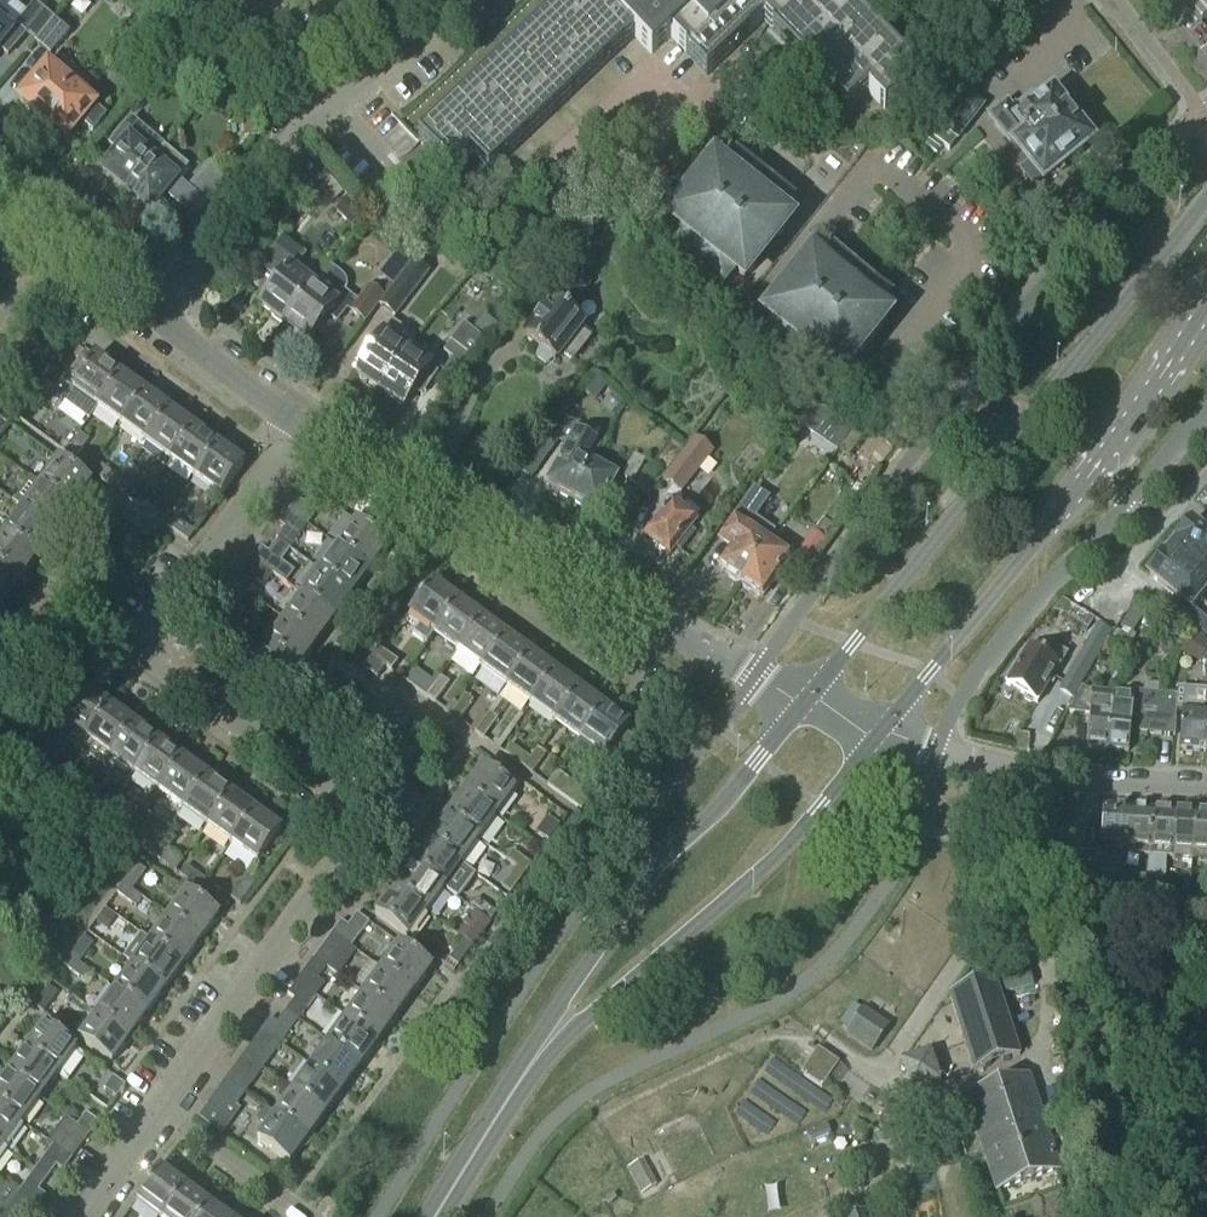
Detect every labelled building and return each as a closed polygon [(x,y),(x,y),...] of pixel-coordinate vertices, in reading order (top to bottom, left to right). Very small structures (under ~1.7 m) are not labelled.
[(239,15),(248,0),(228,0),(239,15)] [(419,141),(440,162),(441,161),(452,173),(470,156),(489,176),(634,37),(653,57),(672,38),(688,55),(686,56),(707,78),(748,38),(747,37),(763,22),(774,32),(773,33),(848,111),(868,92),(870,94),(869,94),(884,110),(895,100),(896,101),(919,80),(843,0),(566,0),(419,141)] [(35,43),(54,20),(35,4),(16,27),(35,43)] [(0,13),(0,48),(11,35),(1,27),(7,20),(0,13)] [(54,20),(35,43),(51,56),(70,34),(54,20)] [(34,113),(42,120),(69,89),(77,80),(78,81),(80,77),(71,69),(63,79),(47,66),(19,100),(19,101),(20,103),(21,106),(24,109),(26,111),(28,112),(31,113),(34,113)] [(63,140),(66,140),(67,141),(96,106),(82,95),(90,86),(80,77),(78,81),(77,80),(69,89),(42,120),(51,128),(52,130),(53,133),(56,136),(58,138),(61,139),(63,140)] [(949,152),(983,108),(968,96),(934,140),(949,152)] [(1075,125),(1053,97),(1029,116),(1023,108),(1015,114),(1011,109),(1005,113),(1003,110),(997,116),(995,112),(989,116),(1015,148),(1007,155),(1003,162),(1013,175),(1020,174),(1035,193),(1075,162),(1074,160),(1091,146),(1087,141),(1089,135),(1081,125),(1075,125)] [(127,193),(153,162),(165,148),(132,119),(109,146),(119,154),(102,173),(113,182),(114,185),(120,191),(124,191),(127,193)] [(936,155),(942,147),(935,141),(929,149),(936,155)] [(150,213),(185,171),(188,168),(165,148),(153,162),(127,193),(129,195),(129,199),(135,204),(140,204),(150,213)] [(784,202),(735,162),(725,174),(713,164),(667,220),(680,230),(669,242),(718,282),(728,270),(741,280),(753,265),(746,259),(752,253),(754,255),(764,242),(762,240),(767,234),(774,240),(786,225),(774,214),(784,202)] [(204,206),(210,200),(227,180),(208,165),(186,191),(204,206)] [(335,210),(354,232),(367,220),(348,197),(335,210)] [(260,242),(266,234),(261,230),(255,238),(260,242)] [(285,325),(314,288),(300,278),(304,274),(296,269),(306,256),(282,238),(258,268),(279,285),(262,307),(285,325)] [(882,298),(832,259),(823,272),(810,262),(798,277),(805,282),(800,289),(797,287),(787,300),(790,301),(785,308),(778,302),(766,318),(778,328),(768,340),(818,379),(828,367),(840,377),(884,321),(872,311),(882,298)] [(380,305),(396,318),(429,275),(413,263),(380,305)] [(347,289),(346,282),(343,278),(330,267),(314,289),(314,288),(285,325),(308,343),(328,317),(337,324),(348,310),(362,320),(377,300),(367,292),(358,304),(345,294),(347,289)] [(573,361),(589,340),(578,332),(583,326),(568,313),(589,286),(576,276),(525,340),(540,351),(537,359),(546,366),(553,361),(555,362),(562,353),(573,361)] [(720,331),(730,318),(715,306),(705,319),(720,331)] [(357,375),(381,392),(407,353),(413,343),(416,340),(392,323),(386,331),(382,329),(372,343),(376,346),(357,375)] [(444,352),(453,359),(443,372),(456,381),(485,342),(464,326),(444,352)] [(407,353),(381,392),(404,409),(419,387),(426,392),(438,375),(407,353)] [(88,421),(96,410),(121,376),(96,358),(94,361),(84,354),(62,384),(61,385),(71,392),(63,404),(88,422),(88,421)] [(97,410),(121,427),(145,394),(121,376),(96,410),(97,410)] [(169,411),(145,394),(121,427),(145,445),(146,445),(169,411)] [(817,438),(835,414),(811,405),(797,424),(817,438)] [(146,445),(170,462),(193,429),(169,411),(146,445)] [(571,498),(574,499),(592,465),(591,465),(600,449),(574,434),(579,425),(567,418),(554,441),(566,447),(562,453),(566,455),(547,488),(549,490),(551,486),(560,491),(560,496),(567,500),(571,498)] [(170,462),(195,480),(219,447),(193,429),(170,462)] [(66,454),(75,460),(89,441),(80,434),(66,454)] [(876,472),(899,440),(889,436),(883,444),(876,439),(860,460),(876,472)] [(661,518),(646,537),(656,545),(656,549),(662,554),(666,553),(669,556),(675,549),(679,552),(694,533),(690,529),(695,523),(680,512),(683,507),(681,494),(714,452),(694,438),(661,480),(673,489),(664,500),(666,501),(656,514),(661,518)] [(219,447),(195,480),(220,498),(244,465),(219,447)] [(634,482),(646,461),(634,455),(622,476),(634,482)] [(59,461),(41,485),(74,508),(91,485),(59,461)] [(528,461),(519,473),(529,480),(538,469),(528,461)] [(592,465),(574,499),(576,500),(576,504),(583,508),(588,507),(596,511),(594,514),(597,516),(617,479),(592,465)] [(113,488),(120,480),(102,466),(95,475),(113,488)] [(120,480),(113,488),(123,496),(138,476),(128,469),(120,480)] [(14,502),(24,509),(56,533),(74,508),(41,485),(32,478),(14,502)] [(740,584),(741,584),(768,545),(774,537),(775,534),(755,520),(770,500),(754,488),(718,540),(732,550),(719,569),(728,575),(729,580),(735,584),(740,584)] [(304,505),(316,514),(325,501),(313,492),(304,505)] [(163,524),(169,515),(150,502),(143,510),(163,524)] [(24,509),(6,534),(38,558),(56,533),(24,509)] [(794,561),(795,563),(805,570),(835,526),(823,518),(794,561)] [(188,543),(194,534),(175,520),(168,528),(188,543)] [(338,548),(371,572),(388,547),(356,523),(338,548)] [(1170,549),(1206,579),(1206,536),(1191,523),(1190,524),(1183,525),(1176,534),(1177,541),(1170,549)] [(286,529),(277,541),(290,550),(299,537),(287,528),(286,529)] [(20,582),(38,558),(6,534),(0,542),(0,567),(20,582)] [(768,545),(741,584),(742,585),(743,589),(749,593),(754,593),(762,599),(778,575),(783,579),(795,563),(789,559),(794,551),(774,537),(768,545)] [(262,549),(253,560),(285,584),(294,573),(281,563),(290,550),(277,541),(268,553),(262,549)] [(353,596),(371,572),(338,548),(320,572),(353,596)] [(1149,576),(1181,602),(1171,614),(1199,633),(1206,622),(1190,609),(1206,587),(1206,579),(1170,549),(1163,558),(1156,559),(1149,568),(1150,574),(1149,576)] [(264,586),(272,575),(253,561),(235,585),(247,594),(247,595),(257,581),(264,586)] [(3,607),(20,582),(0,567),(0,605),(3,607)] [(335,620),(353,596),(320,572),(302,597),(335,620)] [(436,634),(458,603),(459,602),(434,584),(410,615),(436,634)] [(226,598),(238,607),(247,594),(235,585),(226,598)] [(317,645),(335,620),(302,597),(284,621),(317,645)] [(460,652),(483,620),(459,602),(458,603),(436,634),(460,652)] [(1117,632),(1111,642),(1122,649),(1132,634),(1146,612),(1134,605),(1121,627),(1124,629),(1121,634),(1117,632)] [(209,620),(199,634),(219,648),(229,634),(209,620)] [(484,669),(507,638),(483,620),(460,652),(484,669)] [(299,669),(317,645),(284,621),(266,646),(299,669)] [(1049,644),(1041,625),(1023,644),(1026,652),(1007,685),(1006,684),(1005,686),(1024,696),(1024,701),(1030,704),(1034,703),(1038,705),(1039,704),(1038,703),(1059,668),(1060,668),(1067,655),(1065,654),(1071,644),(1055,634),(1049,644)] [(1098,626),(1059,693),(1072,700),(1107,641),(1111,634),(1098,626)] [(1191,635),(1181,654),(1201,665),(1206,652),(1206,643),(1191,635)] [(508,687),(531,655),(507,638),(484,669),(508,687)] [(1111,642),(1107,641),(1101,654),(1114,661),(1116,656),(1126,662),(1130,654),(1122,649),(1111,642)] [(281,693),(299,669),(266,646),(249,670),(281,693)] [(372,657),(387,667),(393,672),(400,663),(379,648),(372,657)] [(533,705),(556,673),(531,655),(508,687),(533,705)] [(378,679),(387,667),(372,657),(364,669),(378,679)] [(557,723),(581,691),(556,673),(533,705),(557,723)] [(408,683),(427,697),(433,688),(415,674),(408,683)] [(427,697),(436,703),(450,684),(441,677),(433,688),(427,697)] [(76,750),(109,706),(85,689),(52,733),(76,750)] [(1087,750),(1108,752),(1113,699),(1113,695),(1098,694),(1098,690),(1092,690),(1092,691),(1081,690),(1068,713),(1090,716),(1087,750)] [(582,741),(605,709),(581,691),(557,723),(582,741)] [(1176,698),(1128,692),(1128,697),(1113,695),(1113,699),(1108,752),(1129,753),(1131,718),(1134,718),(1140,725),(1139,734),(1175,738),(1176,698)] [(461,721),(475,703),(466,696),(452,715),(461,721)] [(1206,698),(1194,697),(1193,713),(1182,713),(1179,752),(1204,754),(1206,699),(1206,698)] [(110,756),(133,724),(109,706),(76,750),(77,751),(86,739),(110,756)] [(605,709),(582,741),(573,753),(605,777),(632,741),(624,735),(630,727),(605,709)] [(485,739),(499,720),(490,714),(476,733),(485,739)] [(134,774),(158,742),(133,724),(110,756),(134,774)] [(158,792),(182,759),(158,742),(134,774),(158,792)] [(524,768),(531,759),(511,745),(505,754),(524,768)] [(22,774),(37,755),(28,748),(13,768),(22,774)] [(524,768),(533,774),(547,755),(538,748),(531,759),(524,768)] [(183,809),(207,777),(182,759),(158,792),(183,809)] [(465,793),(498,816),(516,792),(483,768),(465,793)] [(558,774),(549,786),(556,791),(558,792),(567,780),(558,774)] [(207,827),(231,795),(207,777),(183,809),(207,827)] [(71,810),(77,801),(58,786),(51,795),(71,810)] [(576,806),(582,810),(591,798),(582,792),(573,804),(576,806)] [(480,841),(498,816),(465,793),(447,817),(480,841)] [(232,845),(256,813),(231,795),(207,827),(232,845)] [(96,828),(103,819),(83,805),(77,814),(96,828)] [(103,819),(96,828),(105,834),(119,814),(111,808),(103,819)] [(1130,832),(1131,810),(1114,809),(1114,811),(1104,810),(1102,845),(1112,846),(1112,847),(1128,848),(1129,832),(1130,832)] [(1150,850),(1152,812),(1131,810),(1130,832),(1129,832),(1128,848),(1128,857),(1149,858),(1149,856),(1149,850),(1150,850)] [(1172,851),(1174,813),(1152,812),(1150,850),(1149,850),(1149,856),(1149,858),(1171,860),(1172,851)] [(256,813),(232,845),(258,863),(281,831),(256,813)] [(1191,861),(1192,852),(1194,815),(1174,813),(1172,851),(1171,860),(1191,861)] [(1194,815),(1192,852),(1191,861),(1206,862),(1206,816),(1194,815)] [(136,844),(150,824),(141,817),(127,837),(136,844)] [(462,866),(480,841),(447,817),(429,842),(462,866)] [(161,861),(175,842),(165,835),(151,854),(161,861)] [(461,866),(462,866),(429,842),(412,866),(444,890),(458,900),(476,877),(461,866)] [(1054,859),(1056,844),(1046,843),(1045,858),(1054,859)] [(516,868),(526,875),(533,866),(513,852),(506,861),(516,868)] [(123,885),(132,892),(146,872),(137,865),(123,885)] [(200,890),(207,881),(187,866),(180,875),(200,890)] [(427,914),(444,890),(412,866),(394,890),(427,914)] [(512,894),(526,875),(516,868),(503,888),(512,894)] [(1132,918),(1146,919),(1147,894),(1148,879),(1126,878),(1124,913),(1124,914),(1124,917),(1123,917),(1123,925),(1132,925),(1132,918)] [(241,905),(244,901),(255,885),(246,879),(231,899),(241,905)] [(142,899),(132,892),(123,885),(116,895),(136,909),(142,899)] [(409,939),(427,914),(394,890),(376,915),(409,939)] [(169,918),(201,942),(220,916),(187,893),(169,918)] [(1181,896),(1164,895),(1163,919),(1180,921),(1181,896)] [(470,908),(476,913),(490,923),(496,914),(476,900),(470,908)] [(1205,901),(1190,900),(1189,916),(1204,917),(1205,901)] [(105,910),(96,923),(107,930),(116,918),(105,910)] [(458,937),(463,940),(472,947),(490,923),(476,913),(458,937)] [(361,936),(370,923),(357,914),(348,927),(361,936)] [(184,966),(201,942),(169,918),(151,942),(184,966)] [(332,933),(315,958),(327,967),(327,968),(338,977),(356,952),(351,948),(351,947),(332,933)] [(70,958),(79,965),(93,946),(83,939),(70,958)] [(472,947),(463,940),(449,960),(458,966),(472,947)] [(166,991),(184,966),(151,942),(133,967),(166,991)] [(382,970),(415,994),(433,969),(400,945),(382,970)] [(1027,945),(1017,948),(1021,958),(1031,954),(1027,945)] [(89,972),(79,965),(70,958),(63,967),(83,981),(89,972)] [(327,968),(327,967),(315,958),(305,972),(317,981),(327,968)] [(148,1015),(166,991),(133,967),(116,991),(148,1015)] [(397,1018),(415,994),(382,970),(364,994),(397,1018)] [(1031,977),(1002,986),(1006,998),(1035,989),(1031,977)] [(294,1000),(285,1012),(286,1013),(298,1022),(316,996),(297,982),(288,995),(294,1000)] [(974,1072),(1019,1057),(996,983),(952,997),(952,999),(950,1000),(974,1072)] [(43,1014),(57,994),(48,987),(34,1007),(43,1014)] [(130,1040),(148,1015),(116,991),(97,1017),(130,1040)] [(379,1043),(397,1018),(364,994),(347,1019),(379,1043)] [(872,1053),(889,1028),(863,1010),(846,1035),(872,1053)] [(289,1035),(298,1022),(286,1013),(276,1026),(289,1035)] [(112,1064),(130,1040),(97,1017),(80,1041),(112,1064)] [(361,1068),(379,1043),(347,1019),(328,1044),(361,1068)] [(68,1083),(86,1057),(44,1027),(27,1050),(59,1074),(58,1076),(68,1083)] [(344,1092),(361,1068),(328,1044),(311,1068),(344,1092)] [(243,1057),(262,1071),(271,1059),(251,1045),(243,1057)] [(58,1076),(59,1074),(27,1050),(9,1075),(42,1098),(58,1076)] [(823,1089),(825,1085),(840,1065),(818,1050),(812,1058),(801,1075),(823,1089)] [(931,1054),(900,1064),(910,1094),(941,1084),(931,1054)] [(225,1081),(244,1095),(262,1071),(243,1057),(225,1081)] [(326,1117),(344,1092),(311,1068),(293,1093),(326,1117)] [(42,1098),(9,1075),(0,1087),(0,1105),(24,1123),(42,1098)] [(98,1084),(89,1096),(109,1110),(126,1086),(114,1077),(105,1090),(98,1084)] [(998,1191),(1058,1172),(1027,1080),(968,1099),(998,1191)] [(217,1092),(207,1106),(220,1115),(229,1102),(236,1107),(244,1095),(225,1081),(217,1092)] [(308,1141),(326,1117),(293,1093),(276,1117),(275,1118),(308,1141)] [(24,1123),(0,1105),(0,1142),(7,1147),(24,1123)] [(290,1165),(291,1165),(308,1141),(275,1118),(276,1117),(265,1109),(257,1121),(267,1128),(258,1142),(290,1165)] [(79,1125),(92,1134),(100,1122),(88,1113),(79,1125)] [(49,1142),(53,1146),(73,1159),(91,1135),(66,1118),(49,1142)] [(53,1146),(37,1169),(49,1178),(57,1166),(64,1171),(73,1159),(53,1146)] [(273,1162),(268,1170),(276,1176),(283,1167),(276,1162),(273,1162)] [(628,1170),(642,1196),(657,1188),(643,1162),(628,1170)] [(39,1192),(49,1178),(37,1169),(36,1168),(25,1183),(38,1193),(39,1192)] [(186,1187),(162,1170),(138,1202),(158,1216),(165,1216),(186,1187)] [(211,1206),(186,1187),(165,1216),(203,1216),(211,1206)] [(9,1207),(23,1216),(31,1216),(38,1207),(19,1193),(17,1196),(9,1207)] [(211,1206),(203,1216),(226,1216),(211,1206)] [(9,1207),(2,1216),(23,1216),(9,1207)]
